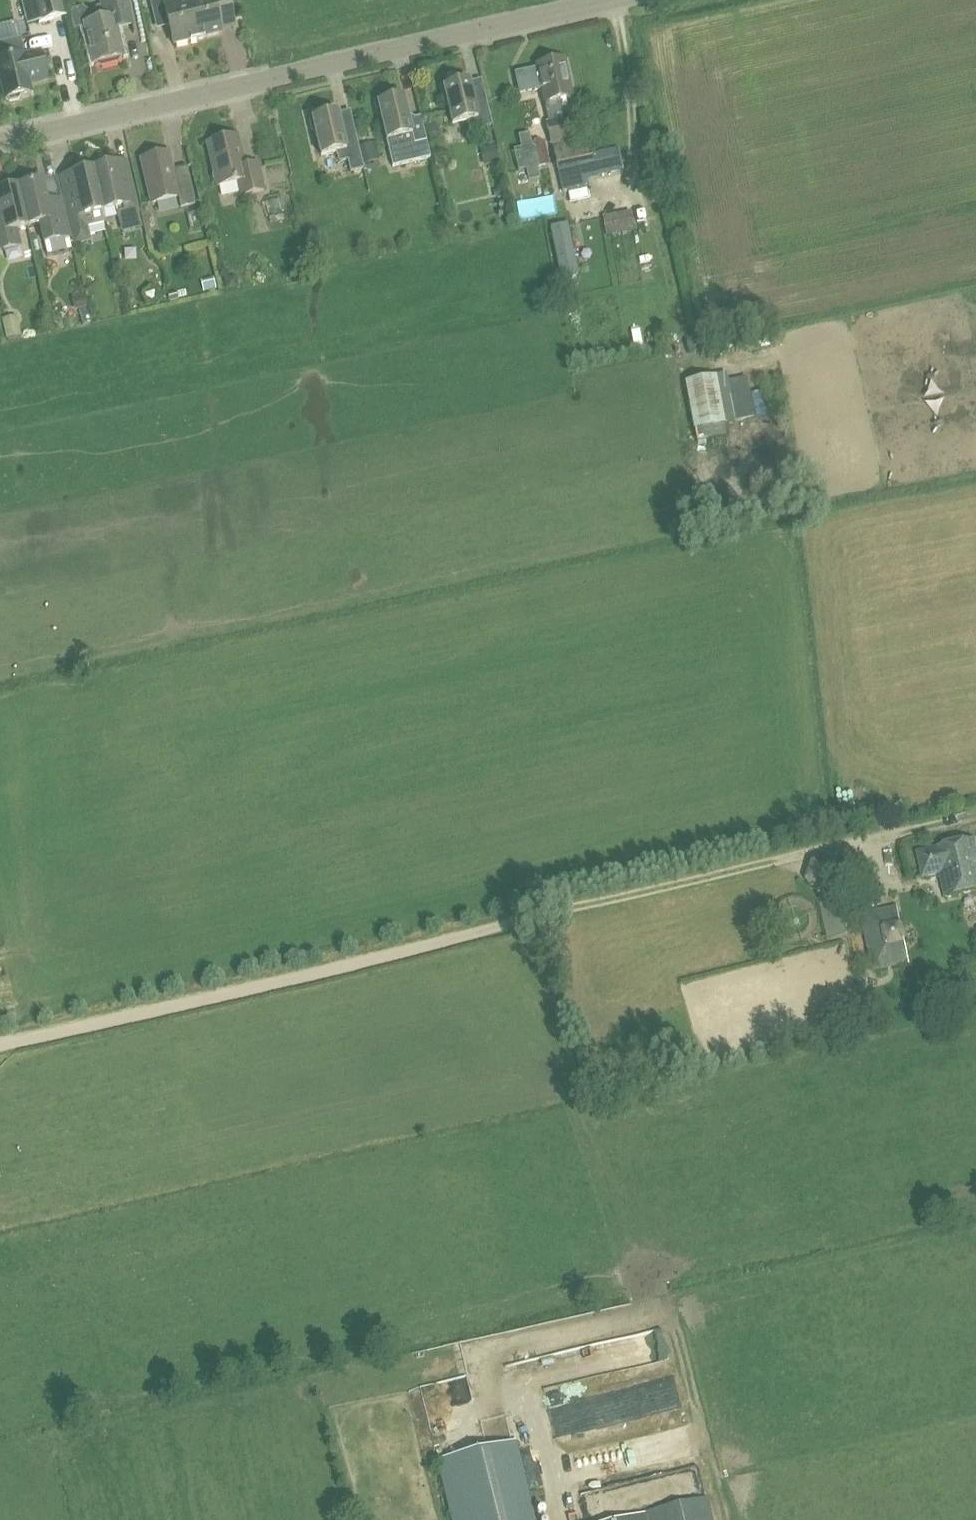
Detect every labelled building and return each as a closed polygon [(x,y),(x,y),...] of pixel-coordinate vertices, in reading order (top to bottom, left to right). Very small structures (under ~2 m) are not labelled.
[(66,15),(62,0),(34,0),(39,22),(66,15)] [(73,28),(84,25),(93,64),(96,63),(100,66),(116,62),(119,57),(122,57),(116,31),(133,26),(134,30),(135,30),(134,26),(128,0),(98,0),(100,6),(96,7),(94,9),(89,10),(83,6),(74,9),(70,15),(73,28)] [(198,40),(188,1),(188,0),(149,0),(156,29),(169,26),(173,45),(198,40)] [(220,31),(215,8),(228,5),(227,0),(188,0),(188,1),(198,40),(221,34),(220,31)] [(0,79),(5,98),(6,98),(9,101),(18,99),(20,95),(30,92),(27,80),(44,77),(45,79),(46,79),(39,51),(24,54),(20,38),(0,43),(0,79)] [(564,59),(536,65),(537,69),(515,73),(519,93),(541,88),(544,103),(547,116),(575,111),(564,59)] [(377,94),(398,92),(395,76),(375,78),(377,94)] [(474,103),(469,81),(451,86),(450,83),(440,86),(443,98),(445,98),(452,124),(466,121),(470,130),(492,125),(486,100),(474,103)] [(420,116),(408,119),(403,97),(385,101),(384,99),(374,101),(377,114),(380,113),(386,140),(392,166),(430,157),(426,141),(420,116)] [(363,165),(359,148),(355,132),(343,135),(337,113),(319,117),(319,115),(309,117),(312,129),(314,129),(320,156),(335,152),(339,162),(347,160),(350,172),(363,168),(363,165)] [(582,137),(581,136),(577,116),(576,116),(548,122),(546,122),(550,144),(551,144),(582,137)] [(593,163),(591,153),(588,135),(581,136),(582,137),(551,144),(557,170),(593,163)] [(238,182),(241,196),(264,190),(257,163),(244,166),(236,136),(207,143),(217,187),(238,182)] [(530,144),(531,146),(535,167),(550,164),(545,143),(545,140),(540,137),(534,138),(530,144)] [(375,143),(359,148),(363,165),(380,160),(375,143)] [(480,146),(483,165),(498,163),(495,144),(480,146)] [(619,147),(591,153),(593,163),(557,170),(561,192),(589,186),(587,177),(624,169),(619,147)] [(151,203),(177,197),(179,208),(196,203),(186,166),(172,169),(168,152),(141,159),(151,203)] [(137,207),(130,178),(118,180),(116,169),(94,174),(103,215),(115,212),(116,218),(139,213),(137,207)] [(105,222),(103,215),(94,174),(75,179),(78,190),(64,194),(76,243),(89,240),(86,224),(93,222),(99,224),(105,222)] [(72,249),(69,238),(71,238),(61,198),(47,202),(42,181),(29,184),(28,180),(17,183),(27,226),(38,223),(43,245),(46,244),(48,255),(72,249)] [(27,226),(18,187),(17,183),(7,186),(7,190),(0,191),(0,215),(4,235),(0,236),(0,252),(21,246),(18,228),(27,226)] [(505,188),(493,190),(495,198),(506,195),(505,188)] [(265,209),(277,206),(274,194),(262,197),(265,209)] [(192,229),(204,226),(200,212),(189,215),(192,229)] [(606,234),(633,229),(630,212),(602,218),(606,234)] [(203,291),(215,288),(212,277),(201,280),(203,291)] [(166,293),(168,301),(178,299),(176,290),(166,293)] [(85,294),(72,298),(75,311),(88,307),(85,294)] [(20,337),(16,317),(3,320),(7,340),(20,337)] [(769,336),(760,338),(761,349),(771,348),(769,336)] [(684,382),(693,430),(725,424),(716,376),(684,382)] [(924,876),(940,872),(946,896),(975,889),(975,845),(975,839),(918,852),(924,876)] [(858,855),(863,885),(872,883),(868,854),(858,855)] [(839,889),(845,871),(832,857),(813,861),(808,879),(820,893),(839,889)] [(860,914),(872,971),(909,963),(897,906),(860,914)] [(614,1334),(623,1364),(664,1352),(655,1322),(614,1334)] [(614,1333),(534,1351),(536,1359),(561,1353),(563,1361),(596,1354),(598,1362),(619,1358),(614,1333)] [(667,1372),(612,1389),(620,1416),(675,1399),(667,1372)] [(451,1519),(536,1519),(516,1440),(436,1460),(451,1519)] [(702,1495),(643,1511),(610,1519),(709,1519),(702,1495)]
